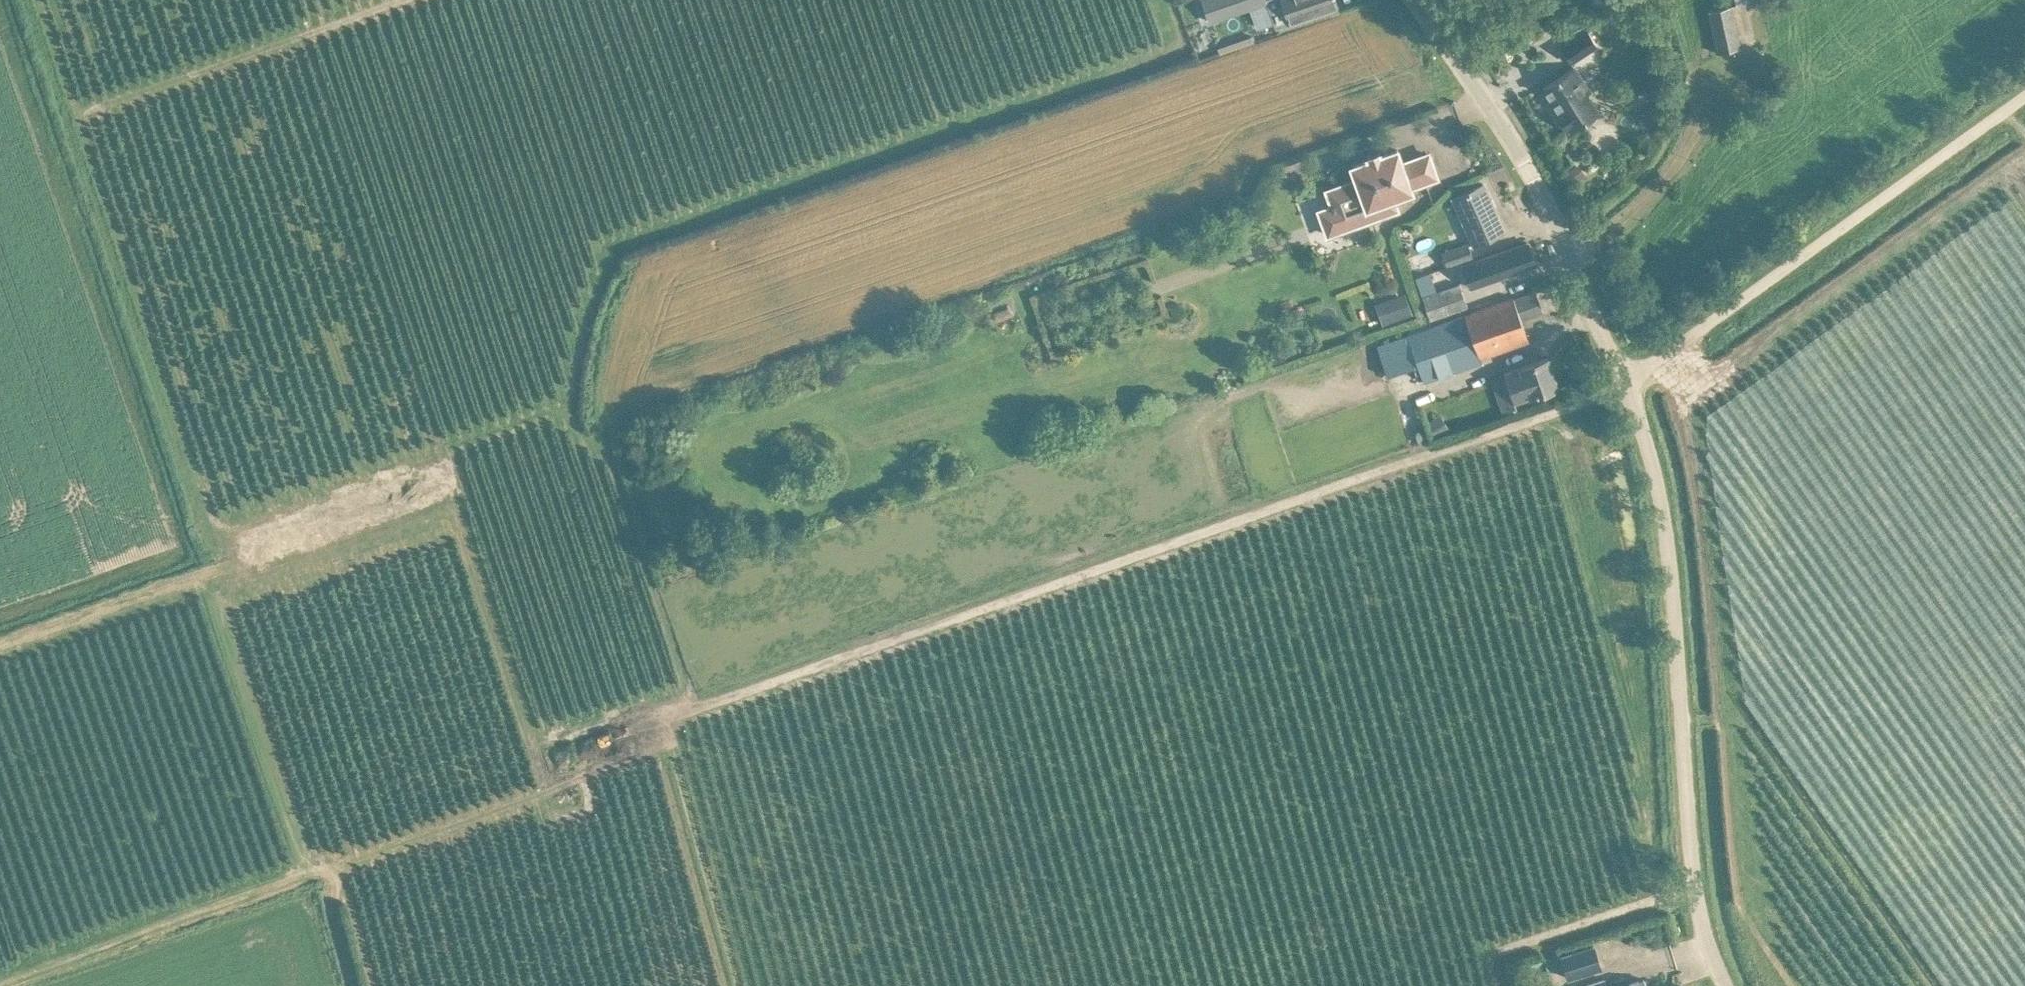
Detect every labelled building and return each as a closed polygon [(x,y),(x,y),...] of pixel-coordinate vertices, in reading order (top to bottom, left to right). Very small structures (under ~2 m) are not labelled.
[(1209,20),(1210,22),(1252,7),(1266,2),(1266,0),(1202,0),(1209,20)] [(1266,2),(1273,21),(1275,28),(1290,23),(1319,12),(1338,6),(1336,0),(1266,0),(1266,2)] [(1266,2),(1252,7),(1258,26),(1273,21),(1266,2)] [(1741,48),(1732,5),(1708,10),(1717,53),(1741,48)] [(1562,48),(1570,62),(1597,44),(1589,31),(1562,48)] [(1555,111),(1567,130),(1570,128),(1572,130),(1599,113),(1587,94),(1590,92),(1574,66),(1544,86),(1558,109),(1555,111)] [(1637,86),(1643,101),(1660,94),(1654,79),(1637,86)] [(1662,122),(1654,119),(1650,133),(1658,136),(1662,122)] [(1317,210),(1326,234),(1398,209),(1393,197),(1412,190),(1411,187),(1437,177),(1429,154),(1402,163),(1397,149),(1381,155),(1380,152),(1368,156),(1369,159),(1352,165),(1357,179),(1325,191),(1331,205),(1317,210)] [(1578,163),(1567,170),(1573,181),(1585,173),(1578,163)] [(1484,183),(1466,191),(1452,197),(1473,245),(1505,231),(1484,183)] [(1472,286),(1517,270),(1535,263),(1528,242),(1464,265),(1472,286)] [(1442,253),(1447,265),(1473,256),(1469,243),(1442,253)] [(1411,285),(1434,277),(1430,265),(1407,273),(1411,285)] [(1422,297),(1430,320),(1467,307),(1460,285),(1422,297)] [(1407,334),(1424,382),(1483,361),(1482,356),(1509,347),(1529,339),(1522,320),(1543,313),(1535,291),(1515,299),(1514,297),(1495,304),(1465,314),(1466,314),(1407,334)] [(1404,293),(1383,301),(1391,321),(1411,313),(1404,293)] [(1529,364),(1504,372),(1509,386),(1514,403),(1530,398),(1529,397),(1539,393),(1558,387),(1548,357),(1529,364)] [(1438,417),(1427,424),(1436,437),(1447,430),(1438,417)] [(1593,945),(1561,955),(1568,978),(1601,968),(1593,945)]
